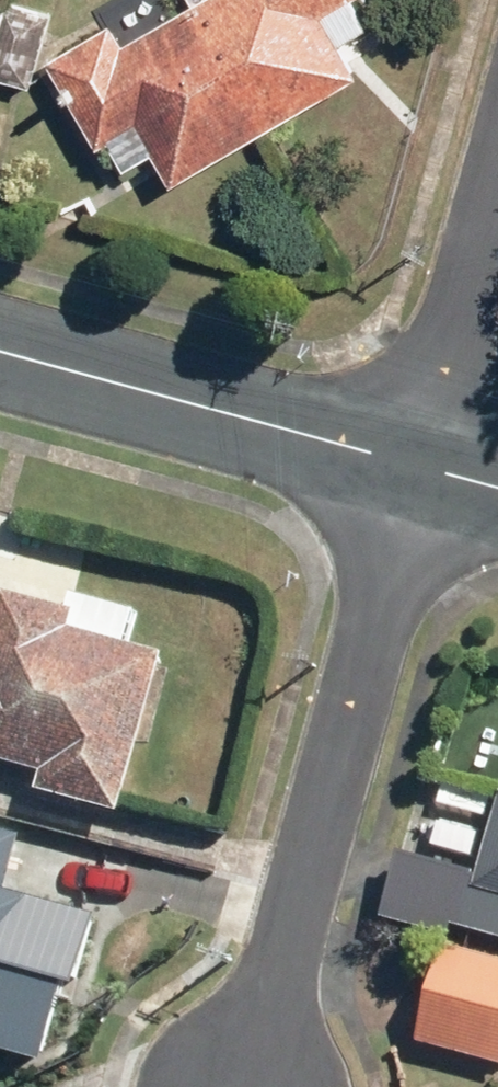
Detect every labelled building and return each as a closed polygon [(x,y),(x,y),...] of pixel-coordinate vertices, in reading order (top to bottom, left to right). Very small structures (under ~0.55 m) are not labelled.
[(155,157),(172,187),(361,79),(341,45),(370,28),(354,0),(206,0),(122,47),(111,28),(50,62),(98,147),(106,142),(124,174),(155,157)] [(4,1),(0,15),(0,85),(30,94),(53,15),(4,1)] [(40,771),(35,793),(121,814),(161,654),(124,645),(133,610),(65,593),(62,607),(0,592),(0,761),(40,771)] [(475,886),(497,892),(497,805),(475,886)] [(33,900),(0,891),(0,1017),(33,900)] [(412,1042),(497,1065),(497,959),(439,943),(412,1042)]
